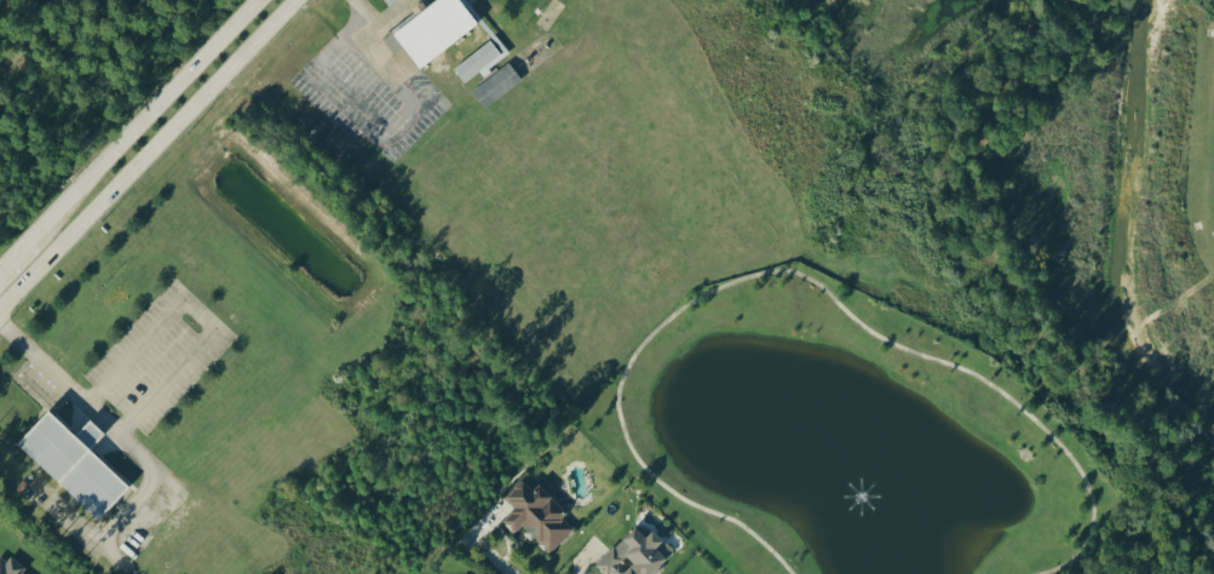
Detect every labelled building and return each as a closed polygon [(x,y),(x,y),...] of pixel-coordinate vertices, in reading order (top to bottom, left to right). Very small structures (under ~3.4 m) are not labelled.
[(476,25),(464,10),(456,0),(437,0),(431,5),(392,35),(420,70),(476,25)] [(510,57),(495,39),(455,72),(466,85),(481,74),(484,78),(510,57)] [(473,93),(486,111),(525,84),(512,66),(473,93)] [(316,143),(336,162),(352,145),(330,126),(316,143)] [(136,488),(55,413),(22,449),(103,523),(136,488)] [(98,451),(110,437),(96,423),(83,437),(98,451)] [(550,556),(580,533),(543,487),(539,490),(530,478),(505,498),(518,515),(507,523),(518,536),(527,528),(550,556)] [(674,562),(663,551),(668,546),(643,523),(598,570),(602,573),(662,573),(674,562)] [(10,561),(7,565),(0,560),(0,561),(0,573),(27,573),(10,561)]
